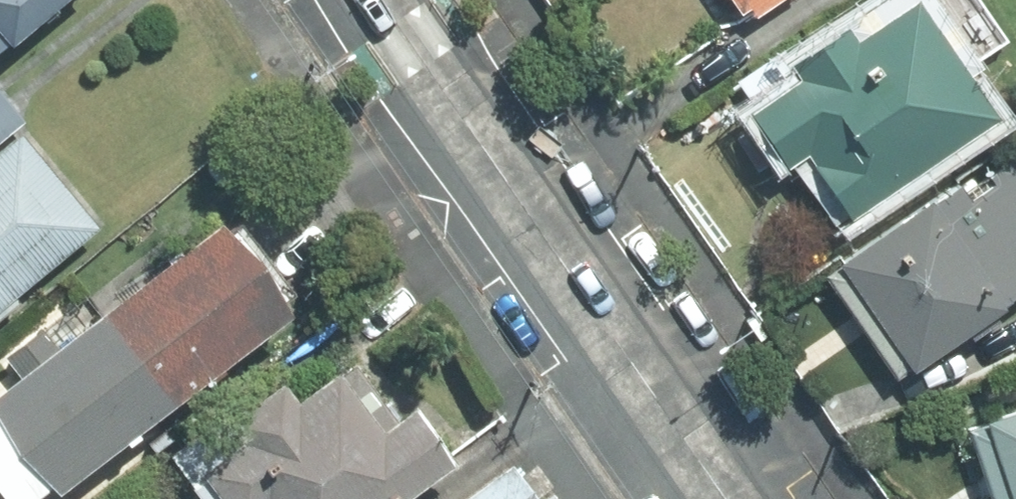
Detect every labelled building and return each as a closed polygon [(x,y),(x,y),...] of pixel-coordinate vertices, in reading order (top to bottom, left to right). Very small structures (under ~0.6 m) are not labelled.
[(47,0),(0,0),(0,40),(47,0)] [(738,17),(764,0),(727,0),(738,17)] [(993,109),(916,0),(877,0),(741,95),(831,222),(993,109)] [(17,119),(0,96),(0,131),(17,119)] [(830,263),(902,361),(1015,279),(1015,137),(1012,131),(830,263)] [(89,223),(17,132),(0,145),(0,293),(89,223)] [(0,378),(0,423),(49,485),(277,305),(206,216),(0,378)] [(450,456),(346,321),(202,430),(170,454),(204,498),(394,498),(450,456)] [(988,498),(1015,498),(1015,396),(959,416),(988,498)] [(457,498),(541,498),(516,460),(457,498)]
